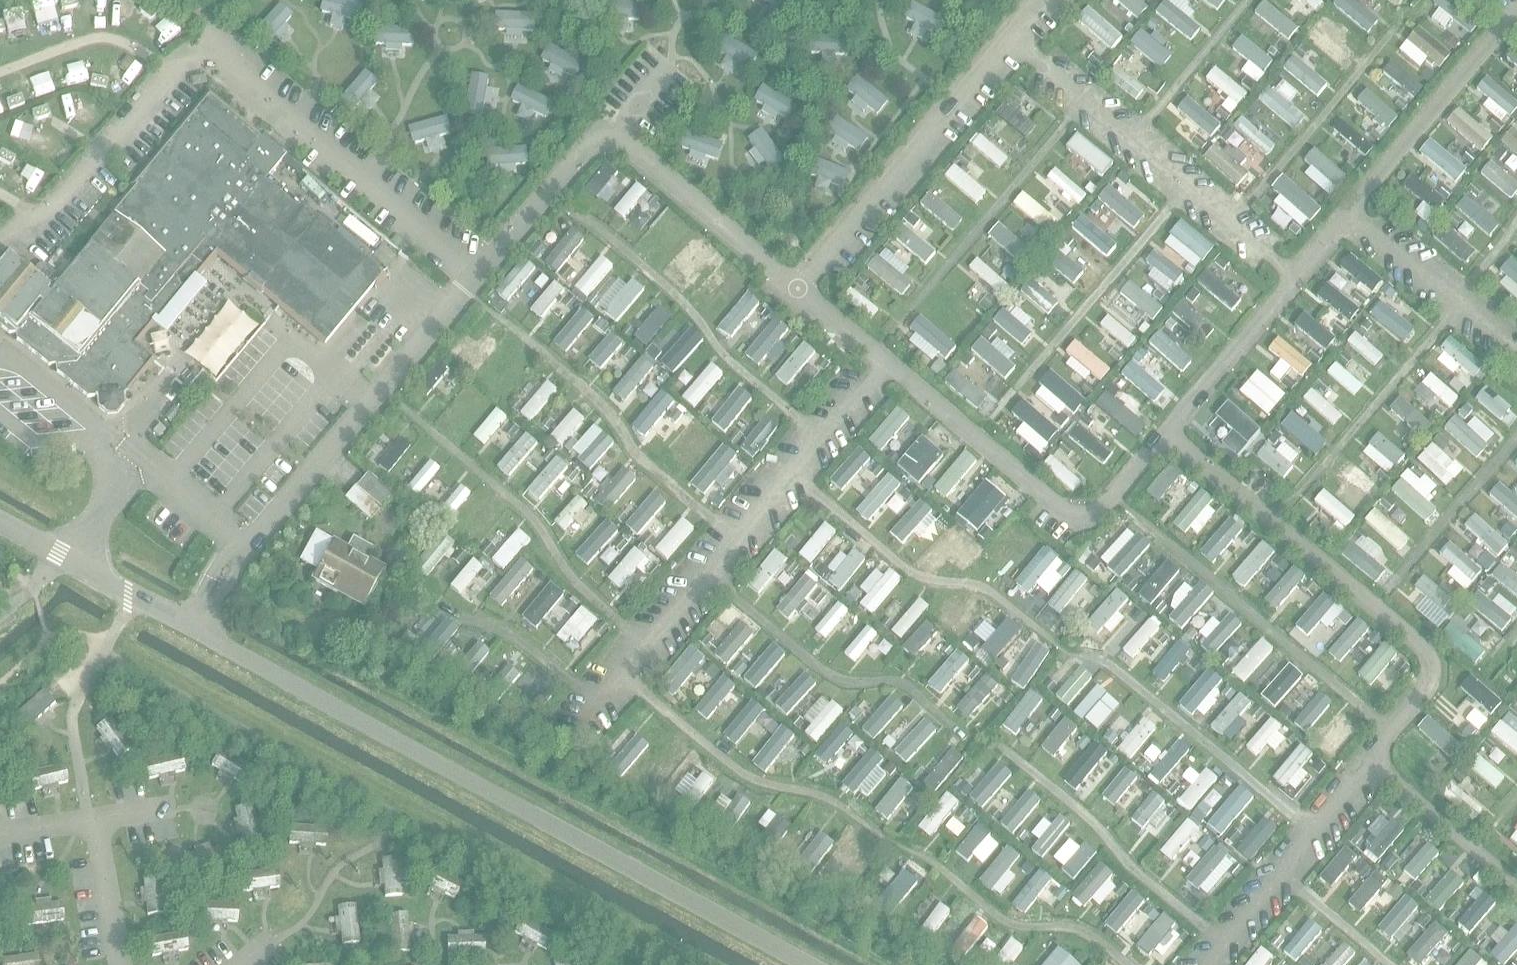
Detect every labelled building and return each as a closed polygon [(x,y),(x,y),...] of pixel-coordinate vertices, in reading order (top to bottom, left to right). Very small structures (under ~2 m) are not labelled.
[(59,0),(61,8),(69,7),(67,0),(60,0),(59,0)] [(363,5),(343,0),(321,0),(318,13),(358,22),(363,5)] [(998,0),(980,0),(983,12),(1000,8),(998,0)] [(1137,0),(1114,0),(1137,21),(1148,10),(1137,0)] [(1225,0),(1200,0),(1217,13),(1227,1),(1225,0)] [(1317,0),(1298,0),(1314,13),(1321,4),(1317,0)] [(1350,0),(1337,0),(1332,5),(1368,35),(1378,23),(1350,0)] [(1451,0),(1438,0),(1433,5),(1471,36),(1481,24),(1451,0)] [(144,2),(138,10),(144,15),(150,7),(144,2)] [(641,21),(642,3),(602,2),(601,19),(641,21)] [(950,23),(913,3),(905,18),(942,38),(950,23)] [(1200,31),(1165,3),(1155,15),(1190,43),(1200,31)] [(1299,31),(1265,3),(1255,14),(1289,42),(1299,31)] [(292,16),(279,4),(251,35),(264,47),(292,16)] [(150,7),(144,15),(150,19),(157,12),(150,7)] [(1122,39),(1087,9),(1076,22),(1110,52),(1122,39)] [(1301,13),(1295,20),(1302,27),(1308,20),(1301,13)] [(535,33),(536,15),(496,14),(495,31),(535,33)] [(1326,14),(1320,21),(1331,30),(1337,23),(1326,14)] [(1150,18),(1143,25),(1152,33),(1159,26),(1150,18)] [(1129,25),(1124,31),(1128,35),(1133,29),(1129,25)] [(373,46),(413,47),(414,30),(373,29),(373,46)] [(1450,57),(1418,30),(1406,44),(1439,71),(1450,57)] [(1172,58),(1141,32),(1130,45),(1162,71),(1172,58)] [(1450,34),(1444,41),(1454,50),(1460,43),(1450,34)] [(760,56),(724,37),(716,52),(751,71),(760,56)] [(850,39),(811,37),(810,54),(849,57),(850,39)] [(1273,65),(1242,39),(1232,51),(1264,76),(1273,65)] [(585,63),(549,45),(541,61),(576,79),(585,63)] [(1123,46),(1118,52),(1128,61),(1133,55),(1123,46)] [(1301,46),(1295,53),(1303,59),(1308,52),(1301,46)] [(1270,48),(1267,53),(1273,58),(1271,60),(1277,64),(1282,57),(1270,48)] [(1507,61),(1516,69),(1516,49),(1507,61)] [(1093,53),(1087,60),(1097,69),(1103,62),(1093,53)] [(48,78),(58,76),(53,54),(43,56),(48,78)] [(1327,87),(1294,58),(1283,70),(1317,99),(1327,87)] [(1424,91),(1391,63),(1382,74),(1415,101),(1424,91)] [(1426,68),(1421,74),(1432,83),(1437,77),(1426,68)] [(1144,91),(1116,69),(1108,79),(1136,102),(1144,91)] [(1247,96),(1216,70),(1206,81),(1238,108),(1247,96)] [(377,84),(364,72),(337,103),(351,115),(377,84)] [(489,79),(471,75),(464,116),(481,119),(489,79)] [(91,77),(89,86),(96,88),(98,78),(91,77)] [(1246,77),(1241,84),(1251,92),(1256,86),(1246,77)] [(98,78),(96,88),(104,89),(106,80),(98,78)] [(889,103),(858,78),(847,91),(879,116),(889,103)] [(1487,80),(1476,92),(1508,118),(1516,107),(1516,105),(1487,80)] [(1016,84),(1010,90),(1020,99),(1026,92),(1016,84)] [(554,105),(519,87),(511,103),(546,121),(554,105)] [(790,121),(798,106),(763,88),(755,102),(790,121)] [(96,89),(79,109),(93,120),(109,100),(96,89)] [(1305,120),(1269,89),(1259,101),(1295,132),(1305,120)] [(1398,120),(1368,92),(1357,102),(1388,131),(1398,120)] [(7,249),(0,257),(0,324),(10,332),(17,332),(17,338),(49,365),(56,364),(57,372),(88,397),(94,397),(96,395),(97,396),(98,407),(107,414),(118,413),(124,404),(123,394),(152,360),(133,344),(182,287),(185,289),(215,253),(326,344),(384,275),(268,178),(287,155),(262,135),(260,138),(210,96),(136,184),(138,186),(113,216),(114,217),(60,281),(46,270),(38,270),(36,273),(7,249)] [(21,96),(13,99),(16,108),(24,105),(21,96)] [(13,99),(6,101),(9,110),(16,108),(13,99)] [(1220,128),(1188,99),(1177,111),(1210,140),(1220,128)] [(1400,99),(1395,106),(1402,112),(1408,106),(1400,99)] [(1254,103),(1247,112),(1253,117),(1260,108),(1254,103)] [(1034,128),(1005,104),(995,116),(1023,140),(1034,128)] [(46,106),(39,109),(42,117),(49,115),(46,106)] [(1220,107),(1215,113),(1226,122),(1231,115),(1220,107)] [(39,109),(31,111),(34,120),(42,117),(39,109)] [(1493,140),(1459,112),(1448,124),(1482,153),(1493,140)] [(871,139),(836,117),(826,132),(861,154),(871,139)] [(1496,117),(1490,124),(1499,132),(1505,125),(1496,117)] [(451,135),(446,118),(408,128),(412,145),(451,135)] [(1276,149),(1243,119),(1234,129),(1267,159),(1276,149)] [(1374,149),(1341,121),(1333,132),(1365,159),(1374,149)] [(987,122),(982,128),(989,135),(995,128),(987,122)] [(1227,128),(1219,138),(1225,144),(1234,134),(1227,128)] [(1374,129),(1369,135),(1377,141),(1382,136),(1374,129)] [(786,163),(762,131),(749,140),(772,173),(786,163)] [(1514,131),(1503,144),(1516,155),(1516,134),(1514,131)] [(723,146),(685,132),(680,148),(717,161),(723,146)] [(1007,162),(978,135),(969,145),(999,171),(1007,162)] [(1196,135),(1191,142),(1201,150),(1206,143),(1196,135)] [(1113,167),(1077,136),(1066,150),(1101,180),(1113,167)] [(1466,172),(1430,142),(1420,155),(1456,185),(1466,172)] [(1500,146),(1492,156),(1499,161),(1507,151),(1500,146)] [(1248,177),(1215,148),(1204,160),(1237,189),(1248,177)] [(491,169),(529,167),(528,149),(490,150),(491,169)] [(0,153),(0,160),(4,162),(8,154),(1,150),(0,153)] [(1347,181),(1315,151),(1304,163),(1336,192),(1347,181)] [(1468,151),(1462,157),(1470,165),(1476,158),(1468,151)] [(962,153),(956,159),(966,168),(972,161),(962,153)] [(8,154),(4,162),(11,166),(15,158),(8,154)] [(851,173),(813,158),(807,174),(845,189),(851,173)] [(299,160),(292,167),(311,185),(318,177),(299,160)] [(1349,160),(1343,167),(1351,174),(1357,167),(1349,160)] [(1490,164),(1481,176),(1511,201),(1516,193),(1516,186),(1490,164)] [(618,174),(606,165),(586,191),(597,200),(618,174)] [(986,194),(954,167),(944,178),(976,206),(986,194)] [(1120,169),(1114,175),(1124,184),(1130,178),(1120,169)] [(1087,197),(1056,170),(1047,180),(1078,207),(1087,197)] [(626,175),(619,183),(625,188),(632,180),(626,175)] [(1445,205),(1412,177),(1402,189),(1435,217),(1445,205)] [(1321,212),(1283,178),(1271,191),(1310,225),(1321,212)] [(942,180),(936,187),(946,195),(952,188),(942,180)] [(1089,183),(1084,190),(1091,196),(1096,190),(1089,183)] [(1472,183),(1466,189),(1476,198),(1482,192),(1472,183)] [(647,194),(637,185),(614,213),(624,221),(647,194)] [(1444,187),(1438,193),(1446,200),(1452,194),(1444,187)] [(1145,218),(1109,188),(1098,201),(1134,232),(1145,218)] [(1325,192),(1317,200),(1324,207),(1331,199),(1325,192)] [(652,194),(643,204),(653,213),(659,206),(656,203),(658,200),(652,194)] [(962,223),(928,195),(919,206),(953,234),(962,223)] [(1058,224),(1024,195),(1014,207),(1047,236),(1058,224)] [(662,241),(684,220),(675,211),(682,205),(674,197),(645,224),(662,241)] [(1499,228),(1464,198),(1454,210),(1490,239),(1499,228)] [(1061,201),(1055,208),(1066,218),(1072,211),(1061,201)] [(1097,203),(1089,211),(1096,216),(1103,208),(1097,203)] [(910,212),(903,220),(912,229),(919,220),(910,212)] [(1451,212),(1445,219),(1455,228),(1461,221),(1451,212)] [(1117,248),(1083,218),(1072,230),(1106,260),(1117,248)] [(673,251),(695,269),(703,260),(698,256),(717,234),(700,220),(673,251)] [(1421,220),(1415,227),(1424,234),(1429,227),(1421,220)] [(1214,251),(1180,224),(1169,238),(1202,265),(1214,251)] [(1293,225),(1288,230),(1296,236),(1300,231),(1293,225)] [(1033,257),(998,227),(988,239),(1023,268),(1033,257)] [(1475,255),(1441,227),(1431,238),(1465,267),(1475,255)] [(935,255),(904,228),(893,239),(925,267),(935,255)] [(557,276),(585,241),(572,231),(544,266),(557,276)] [(1066,235),(1061,242),(1069,248),(1074,241),(1066,235)] [(1035,236),(1028,245),(1035,250),(1042,241),(1035,236)] [(889,242),(883,248),(893,257),(899,250),(889,242)] [(539,243),(532,251),(538,256),(545,248),(539,243)] [(715,250),(706,260),(713,266),(722,255),(715,250)] [(1082,274),(1054,251),(1045,263),(1073,286),(1082,274)] [(1183,278),(1154,254),(1146,264),(1174,288),(1183,278)] [(1220,255),(1214,262),(1224,270),(1230,263),(1220,255)] [(614,268),(602,258),(575,289),(587,299),(614,268)] [(911,286),(877,258),(867,270),(901,298),(911,286)] [(1382,284),(1351,258),(1340,270),(1372,297),(1382,284)] [(1007,288),(977,260),(969,269),(999,297),(1007,288)] [(534,271),(523,261),(495,293),(507,303),(534,271)] [(1511,262),(1500,274),(1516,288),(1516,267),(1511,262)] [(1041,263),(1035,271),(1042,275),(1048,268),(1041,263)] [(568,265),(559,275),(566,280),(574,270),(568,265)] [(1188,265),(1184,271),(1190,275),(1194,270),(1188,265)] [(1008,266),(1002,272),(1013,282),(1019,276),(1008,266)] [(1242,303),(1207,273),(1196,285),(1231,315),(1242,303)] [(542,275),(534,285),(540,291),(549,281),(542,275)] [(860,275),(855,282),(862,287),(867,280),(860,275)] [(744,278),(735,288),(741,294),(750,283),(744,278)] [(1059,305),(1031,280),(1020,293),(1048,317),(1059,305)] [(643,292),(632,283),(605,314),(616,324),(643,292)] [(565,293),(555,284),(531,312),(541,320),(565,293)] [(1163,311),(1130,284),(1119,296),(1153,323),(1163,311)] [(1386,285),(1380,291),(1390,300),(1395,293),(1386,285)] [(1163,286),(1158,292),(1163,295),(1168,290),(1163,286)] [(1359,312),(1327,286),(1317,299),(1348,325),(1359,312)] [(1193,289),(1185,299),(1192,305),(1200,295),(1193,289)] [(878,312),(849,291),(842,300),(870,322),(878,312)] [(1152,297),(1159,302),(1164,297),(1157,291),(1152,297)] [(1358,291),(1353,297),(1364,306),(1369,299),(1358,291)] [(1014,293),(1008,300),(1014,305),(1020,297),(1014,293)] [(572,294),(563,305),(568,310),(577,299),(572,294)] [(593,294),(587,302),(593,307),(599,300),(593,294)] [(987,295),(978,305),(989,314),(997,305),(987,295)] [(760,306),(748,296),(718,331),(730,341),(760,306)] [(1509,303),(1516,311),(1516,299),(1514,297),(1509,303)] [(229,304),(186,356),(216,381),(259,329),(229,304)] [(1180,304),(1170,316),(1204,343),(1213,331),(1180,304)] [(1414,333),(1380,305),(1369,318),(1403,346),(1414,333)] [(762,308),(757,313),(765,320),(770,315),(762,308)] [(672,319),(660,309),(635,339),(646,349),(672,319)] [(593,322),(582,312),(554,345),(565,354),(593,322)] [(1032,337),(1003,312),(993,324),(1022,349),(1032,337)] [(1336,341),(1304,315),(1294,328),(1325,354),(1336,341)] [(956,349),(921,318),(909,332),(944,363),(956,349)] [(1136,341),(1108,318),(1100,328),(1127,351),(1136,341)] [(1170,319),(1165,326),(1171,331),(1177,325),(1170,319)] [(595,320),(589,327),(595,332),(601,325),(595,320)] [(1365,320),(1360,326),(1367,332),(1372,325),(1365,320)] [(789,332),(775,321),(745,358),(759,369),(789,332)] [(1337,321),(1331,327),(1342,336),(1347,329),(1337,321)] [(1145,322),(1139,330),(1144,335),(1151,327),(1145,322)] [(989,325),(980,335),(986,340),(995,330),(989,325)] [(627,326),(621,333),(627,339),(633,331),(627,326)] [(963,326),(957,333),(965,340),(970,333),(963,326)] [(705,343),(692,331),(661,365),(673,377),(705,343)] [(1192,363),(1159,333),(1148,345),(1181,375),(1192,363)] [(792,336),(786,343),(792,348),(798,341),(792,336)] [(622,347),(611,337),(589,362),(600,372),(622,347)] [(1383,360),(1355,337),(1347,346),(1375,369),(1383,360)] [(1312,367),(1278,339),(1268,351),(1302,379),(1312,367)] [(825,347),(828,349),(834,343),(831,340),(825,347)] [(1016,371),(981,341),(971,353),(1005,383),(1016,371)] [(1483,367),(1452,341),(1441,353),(1473,379),(1483,367)] [(1337,342),(1331,348),(1337,353),(1343,347),(1337,342)] [(1109,372),(1076,343),(1066,355),(1100,383),(1109,372)] [(280,382),(274,376),(298,351),(290,344),(252,384),(262,393),(268,386),(272,391),(280,382)] [(652,345),(645,354),(655,362),(662,354),(652,345)] [(454,346),(448,353),(454,358),(460,351),(454,346)] [(815,355),(804,346),(776,379),(788,389),(815,355)] [(1114,347),(1108,354),(1118,363),(1124,356),(1114,347)] [(1312,348),(1306,355),(1316,364),(1322,357),(1312,348)] [(627,349),(621,356),(627,361),(633,354),(627,349)] [(1140,349),(1132,359),(1138,364),(1147,355),(1140,349)] [(966,352),(958,361),(966,367),(973,359),(966,352)] [(1342,352),(1336,359),(1346,368),(1351,361),(1342,352)] [(823,358),(817,366),(823,371),(829,363),(823,358)] [(939,359),(930,370),(938,377),(947,366),(939,359)] [(652,370),(641,360),(613,395),(624,404),(652,370)] [(289,379),(306,390),(317,373),(300,362),(289,379)] [(450,371),(440,363),(418,389),(428,397),(450,371)] [(1165,393),(1133,364),(1122,376),(1154,405),(1165,393)] [(723,376),(712,366),(682,400),(693,410),(723,376)] [(1362,388),(1335,366),(1327,375),(1354,398),(1362,388)] [(987,399),(954,372),(944,384),(977,412),(987,399)] [(1461,372),(1455,379),(1468,391),(1474,385),(1461,372)] [(486,373),(479,380),(486,386),(492,378),(486,373)] [(663,373),(655,383),(661,388),(669,378),(663,373)] [(455,374),(449,381),(455,386),(461,379),(455,374)] [(1085,403),(1051,374),(1039,388),(1072,417),(1085,403)] [(1492,374),(1487,379),(1495,386),(1500,380),(1492,374)] [(1284,398),(1257,375),(1240,394),(1268,418),(1284,398)] [(1286,375),(1281,382),(1291,391),(1296,384),(1286,375)] [(1458,400),(1431,377),(1422,387),(1449,410),(1458,400)] [(1321,378),(1315,385),(1325,393),(1330,387),(1321,378)] [(1086,383),(1080,390),(1088,396),(1094,389),(1086,383)] [(1109,383),(1103,390),(1113,398),(1119,391),(1109,383)] [(557,393),(548,384),(521,416),(530,424),(557,393)] [(289,385),(280,403),(292,409),(301,391),(289,385)] [(753,401),(739,390),(712,424),(725,435),(753,401)] [(1342,419),(1311,392),(1303,401),(1334,428),(1342,419)] [(1512,412),(1487,392),(1477,405),(1501,425),(1512,412)] [(674,404),(661,394),(632,430),(645,440),(674,404)] [(1146,429),(1105,395),(1095,407),(1136,441),(1146,429)] [(485,399),(478,407),(485,412),(491,405),(485,399)] [(518,399),(512,406),(517,411),(523,404),(518,399)] [(1283,401),(1274,411),(1281,417),(1290,407),(1283,401)] [(1432,427),(1400,401),(1390,414),(1421,440),(1432,427)] [(1058,433),(1022,404),(1011,417),(1047,446),(1058,433)] [(704,405),(698,413),(704,418),(710,410),(704,405)] [(1466,405),(1457,414),(1464,420),(1473,411),(1466,405)] [(1260,434),(1227,406),(1214,421),(1247,449),(1260,434)] [(1438,408),(1431,416),(1436,420),(1443,413),(1438,408)] [(676,410),(668,420),(674,425),(682,415),(676,410)] [(910,420),(898,410),(870,444),(881,454),(910,420)] [(506,419),(497,411),(474,438),(483,446),(506,419)] [(1304,412),(1298,420),(1305,425),(1310,418),(1304,412)] [(584,422),(574,413),(550,439),(560,448),(584,422)] [(1083,413),(1078,419),(1088,428),(1093,422),(1083,413)] [(1062,414),(1054,424),(1060,429),(1068,419),(1062,414)] [(547,417),(538,427),(545,433),(554,423),(547,417)] [(1326,447),(1291,418),(1280,430),(1316,460),(1326,447)] [(779,429),(766,419),(741,451),(754,461),(779,429)] [(1488,448),(1456,422),(1446,434),(1477,460),(1488,448)] [(513,423),(504,433),(511,438),(519,428),(513,423)] [(1113,456),(1078,427),(1067,439),(1103,468),(1113,456)] [(737,431),(728,442),(734,446),(742,435),(737,431)] [(1276,431),(1267,442),(1273,447),(1282,437),(1276,431)] [(712,434),(704,444),(709,449),(717,439),(712,434)] [(1407,434),(1401,440),(1411,449),(1417,443),(1407,434)] [(615,445),(603,435),(578,463),(590,473),(615,445)] [(1405,458),(1379,435),(1369,447),(1394,470),(1405,458)] [(1438,435),(1432,441),(1441,450),(1447,444),(1438,435)] [(537,446),(526,437),(498,469),(508,479),(537,446)] [(572,439),(564,449),(570,454),(572,451),(578,444),(572,439)] [(410,448),(400,440),(377,467),(387,476),(410,448)] [(945,458),(924,440),(898,469),(919,487),(945,458)] [(1064,442),(1058,448),(1068,457),(1074,451),(1064,442)] [(1028,445),(1024,451),(1038,463),(1043,457),(1028,445)] [(368,448),(361,456),(367,461),(374,454),(368,448)] [(551,448),(542,459),(548,464),(557,453),(551,448)] [(737,459),(724,448),(691,487),(705,498),(737,459)] [(1293,470),(1267,448),(1258,458),(1285,480),(1293,470)] [(1461,474),(1431,448),(1417,464),(1447,490),(1461,474)] [(871,461),(859,451),(831,485),(843,495),(871,461)] [(892,453),(887,459),(894,465),(899,459),(892,453)] [(977,463),(965,454),(935,491),(946,501),(977,463)] [(1082,485),(1052,458),(1043,467),(1073,495),(1082,485)] [(567,470),(557,461),(527,494),(538,503),(567,470)] [(439,471),(430,462),(407,489),(417,497),(439,471)] [(878,462),(869,472),(876,478),(884,468),(878,462)] [(1183,477),(1171,466),(1145,495),(1157,506),(1183,477)] [(1415,466),(1410,472),(1419,481),(1425,475),(1415,466)] [(573,468),(565,478),(571,482),(579,473),(573,468)] [(1381,469),(1375,475),(1385,484),(1390,478),(1381,469)] [(637,482),(624,471),(595,505),(608,515),(637,482)] [(370,519),(391,495),(367,475),(357,487),(356,486),(345,499),(370,519)] [(929,477),(922,487),(928,492),(936,483),(929,477)] [(901,488),(889,478),(857,516),(869,526),(901,488)] [(1194,482),(1187,490),(1193,496),(1200,487),(1194,482)] [(1437,513),(1401,482),(1391,493),(1427,525),(1437,513)] [(258,506),(266,492),(253,484),(244,498),(258,506)] [(1006,501),(986,484),(958,518),(978,534),(1006,501)] [(591,485),(582,495),(588,501),(597,491),(591,485)] [(1499,485),(1488,498),(1516,522),(1516,501),(1499,485)] [(470,496),(460,488),(437,516),(447,524),(470,496)] [(903,488),(898,494),(907,502),(912,496),(903,488)] [(1355,519),(1323,492),(1313,505),(1344,531),(1355,519)] [(1212,503),(1201,493),(1172,527),(1184,537),(1212,503)] [(667,505),(654,494),(626,527),(638,538),(667,505)] [(718,495),(711,503),(718,508),(725,500),(718,495)] [(1384,497),(1378,503),(1388,511),(1393,505),(1384,497)] [(428,499),(422,506),(428,512),(435,505),(428,499)] [(588,507),(579,499),(555,525),(564,533),(588,507)] [(1355,499),(1349,506),(1358,514),(1364,507),(1355,499)] [(932,513),(920,503),(892,537),(904,547),(932,513)] [(1219,505),(1213,512),(1219,518),(1226,511),(1219,505)] [(621,510),(615,518),(621,523),(627,516),(621,510)] [(1409,544),(1374,513),(1365,524),(1399,554),(1409,544)] [(937,514),(928,523),(935,529),(943,519),(937,514)] [(933,561),(966,527),(955,517),(922,551),(933,561)] [(458,519),(452,526),(458,531),(464,524),(458,519)] [(1507,546),(1475,519),(1464,532),(1496,558),(1507,546)] [(693,531),(682,521),(655,552),(667,562),(693,531)] [(1500,531),(1509,540),(1516,531),(1516,530),(1508,522),(1500,531)] [(1241,532),(1229,523),(1201,557),(1213,566),(1241,532)] [(359,524),(354,530),(373,545),(377,539),(359,524)] [(618,535),(607,524),(575,557),(587,568),(618,535)] [(836,535),(824,526),(799,557),(810,566),(836,535)] [(986,527),(978,537),(985,542),(993,533),(986,527)] [(1249,530),(1240,540),(1247,546),(1256,536),(1249,530)] [(1359,530),(1353,536),(1362,544),(1368,538),(1359,530)] [(531,542),(520,532),(493,563),(504,573),(531,542)] [(1330,532),(1324,539),(1332,545),(1337,538),(1330,532)] [(649,533),(640,543),(646,548),(655,538),(649,533)] [(367,600),(383,569),(365,559),(370,549),(353,540),(345,554),(332,547),(333,543),(316,534),(305,553),(309,555),(305,563),(318,569),(313,579),(335,591),(339,585),(367,600)] [(455,547),(441,535),(413,568),(426,579),(455,547)] [(787,535),(779,544),(786,549),(793,540),(787,535)] [(622,537),(614,546),(620,552),(629,543),(622,537)] [(1034,538),(1027,547),(1034,553),(1041,544),(1034,538)] [(1150,549),(1139,538),(1109,571),(1120,581),(1150,549)] [(489,541),(480,551),(486,557),(495,547),(489,541)] [(971,542),(962,551),(969,557),(970,556),(977,548),(971,542)] [(1386,573),(1352,545),(1341,558),(1376,586),(1386,573)] [(1274,555),(1262,546),(1234,580),(1246,589),(1274,555)] [(1482,573),(1451,547),(1440,560),(1472,586),(1482,573)] [(1507,554),(1516,562),(1516,550),(1513,547),(1507,554)] [(460,549),(452,559),(458,564),(467,555),(460,549)] [(646,560),(635,551),(608,582),(619,591),(646,560)] [(865,562),(854,552),(829,582),(841,592),(865,562)] [(1057,561),(1045,552),(1017,586),(1028,595),(1057,561)] [(1486,552),(1476,562),(1486,571),(1496,561),(1486,552)] [(786,562),(774,553),(746,587),(758,596),(786,562)] [(1092,556),(1085,565),(1094,572),(1101,563),(1092,556)] [(1278,556),(1273,563),(1282,571),(1288,564),(1278,556)] [(481,569),(472,561),(449,588),(459,596),(481,569)] [(533,572),(521,561),(490,598),(502,609),(533,572)] [(791,562),(784,571),(791,576),(797,567),(791,562)] [(866,562),(850,581),(861,590),(877,571),(866,562)] [(1064,563),(1056,574),(1062,579),(1071,569),(1064,563)] [(655,564),(646,574),(652,579),(661,569),(655,564)] [(821,564),(815,571),(825,579),(831,573),(821,564)] [(1181,574),(1169,564),(1141,598),(1153,608),(1181,574)] [(1502,567),(1491,579),(1516,601),(1516,579),(1502,567)] [(485,570),(480,577),(486,583),(492,575),(485,570)] [(1305,580),(1293,570),(1265,604),(1277,614),(1305,580)] [(901,582),(889,572),(861,606),(873,616),(901,582)] [(540,573),(535,580),(541,585),(546,578),(540,573)] [(1088,583),(1076,573),(1048,607),(1060,616),(1088,583)] [(817,588),(805,578),(777,613),(789,622),(817,588)] [(1127,578),(1122,584),(1132,592),(1138,584),(1131,578),(1129,580),(1127,578)] [(1450,600),(1424,578),(1413,590),(1440,613),(1450,600)] [(1487,578),(1480,587),(1487,593),(1494,584),(1487,578)] [(1310,582),(1304,589),(1311,595),(1317,588),(1310,582)] [(1096,585),(1086,596),(1096,604),(1106,593),(1096,585)] [(1458,585),(1451,593),(1462,602),(1469,595),(1465,592),(1458,585)] [(565,598),(551,586),(522,621),(536,632),(565,598)] [(1214,596),(1202,586),(1171,622),(1183,632),(1214,596)] [(853,588),(847,595),(855,603),(862,595),(853,588)] [(820,591),(812,600),(818,605),(826,596),(820,591)] [(1129,603),(1117,593),(1089,627),(1101,637),(1129,603)] [(1336,606),(1324,596),(1296,630),(1308,640),(1336,606)] [(1511,622),(1479,596),(1468,608),(1500,634),(1511,622)] [(1160,600),(1152,608),(1159,615),(1166,607),(1160,600)] [(569,601),(561,610),(568,616),(576,607),(569,601)] [(1452,601),(1442,612),(1448,617),(1449,619),(1454,613),(1459,607),(1452,601)] [(929,610),(920,602),(892,633),(902,642),(929,610)] [(713,635),(726,612),(715,605),(702,628),(713,635)] [(848,613),(838,605),(816,633),(825,640),(848,613)] [(1459,607),(1454,613),(1464,622),(1471,614),(1461,605),(1459,607)] [(598,624),(580,609),(556,640),(565,647),(571,641),(579,647),(598,624)] [(1139,611),(1133,619),(1140,626),(1147,618),(1139,611)] [(1345,613),(1338,621),(1347,628),(1353,620),(1345,613)] [(943,614),(937,621),(944,626),(950,619),(943,614)] [(1243,626),(1231,616),(1202,650),(1214,660),(1243,626)] [(886,617),(880,624),(886,630),(893,623),(886,617)] [(1369,631),(1357,621),(1329,655),(1341,665),(1369,631)] [(458,632),(446,622),(418,655),(429,665),(458,632)] [(602,622),(594,631),(600,637),(609,627),(602,622)] [(1159,631),(1150,622),(1124,653),(1134,661),(1159,631)] [(754,634),(742,625),(714,659),(726,668),(754,634)] [(938,635),(927,625),(904,650),(914,660),(938,635)] [(1021,635),(1009,625),(979,657),(991,668),(1021,635)] [(1485,653),(1453,626),(1443,639),(1474,665),(1485,653)] [(877,637),(867,629),(845,656),(854,664),(877,637)] [(1190,630),(1185,636),(1191,641),(1197,635),(1190,630)] [(707,632),(698,642),(705,648),(714,637),(707,632)] [(1374,632),(1368,639),(1376,645),(1382,638),(1374,632)] [(1163,633),(1156,641),(1162,646),(1169,639),(1163,633)] [(972,636),(965,644),(973,651),(979,642),(972,636)] [(1274,652),(1262,642),(1233,675),(1245,685),(1274,652)] [(403,643),(398,650),(404,654),(409,648),(403,643)] [(489,655),(478,645),(453,674),(464,684),(489,655)] [(1190,654),(1178,645),(1153,676),(1165,685),(1190,654)] [(948,646),(942,653),(947,657),(953,650),(948,646)] [(1050,655),(1037,647),(1012,683),(1025,692),(1050,655)] [(1397,656),(1386,647),(1357,681),(1369,690),(1397,656)] [(785,658),(773,648),(745,682),(757,692),(785,658)] [(1502,661),(1511,669),(1516,663),(1516,655),(1512,651),(1502,661)] [(704,662),(692,652),(661,689),(673,699),(704,662)] [(970,663),(958,654),(929,688),(941,697),(970,663)] [(1002,657),(995,666),(1002,672),(1009,664),(1002,657)] [(1229,657),(1222,664),(1228,670),(1235,663),(1229,657)] [(1198,660),(1192,667),(1198,672),(1204,665),(1198,660)] [(1403,661),(1394,671),(1401,677),(1409,667),(1403,661)] [(740,662),(732,671),(739,677),(747,667),(740,662)] [(710,663),(703,672),(713,679),(720,670),(710,663)] [(973,666),(965,676),(971,681),(980,671),(973,666)] [(520,678),(509,668),(483,697),(495,707),(520,678)] [(1303,678),(1291,669),(1263,703),(1275,712),(1303,678)] [(1092,681),(1081,671),(1057,699),(1068,709),(1092,681)] [(1223,684),(1210,673),(1181,707),(1194,718),(1223,684)] [(816,684),(805,675),(776,709),(788,718),(816,684)] [(998,688),(986,678),(958,712),(970,722),(998,688)] [(735,689),(723,679),(695,713),(707,723),(735,689)] [(1050,680),(1044,687),(1050,693),(1056,685),(1050,680)] [(1501,706),(1469,680),(1459,692),(1490,719),(1501,706)] [(477,681),(469,691),(475,697),(483,687),(477,681)] [(1253,685),(1248,691),(1254,696),(1259,690),(1253,685)] [(1227,686),(1220,693),(1228,700),(1235,692),(1227,686)] [(772,688),(766,695),(772,701),(778,694),(772,688)] [(1121,708),(1098,689),(1075,716),(1099,735),(1121,708)] [(56,706),(44,691),(7,722),(20,737),(56,706)] [(1008,693),(1002,700),(1008,706),(1014,698),(1008,693)] [(1043,704),(1030,695),(1003,730),(1016,739),(1043,704)] [(1252,706),(1240,696),(1211,730),(1223,740),(1252,706)] [(1332,706),(1321,697),(1296,726),(1307,736),(1332,706)] [(509,698),(500,709),(507,714),(515,703),(509,698)] [(903,710),(892,700),(863,733),(874,743),(903,710)] [(764,714),(752,704),(724,738),(736,748),(764,714)] [(844,714),(833,704),(805,736),(817,746),(844,714)] [(1258,706),(1249,716),(1256,722),(1265,712),(1258,706)] [(1284,706),(1278,713),(1285,719),(1291,712),(1284,706)] [(1506,712),(1516,721),(1516,719),(1516,711),(1511,706),(1506,712)] [(1054,710),(1047,719),(1053,725),(1061,715),(1054,710)] [(1474,710),(1465,720),(1478,731),(1487,720),(1474,710)] [(797,715),(791,722),(798,728),(804,721),(797,715)] [(862,715),(853,726),(860,731),(869,721),(862,715)] [(135,747),(111,718),(97,730),(120,759),(135,747)] [(1464,750),(1428,719),(1418,732),(1453,762),(1464,750)] [(1281,730),(1271,721),(1246,750),(1256,758),(1281,730)] [(1157,731),(1145,722),(1120,752),(1132,761),(1157,731)] [(937,734),(926,723),(895,755),(906,766),(937,734)] [(1078,732),(1066,723),(1043,751),(1054,761),(1078,732)] [(1501,724),(1491,736),(1516,758),(1516,737),(1501,724)] [(1469,725),(1460,734),(1467,741),(1476,731),(1469,725)] [(854,736),(842,727),(817,757),(829,767),(854,736)] [(794,740),(782,730),(753,767),(766,776),(794,740)] [(1315,730),(1309,737),(1315,743),(1322,736),(1315,730)] [(1110,731),(1104,738),(1112,744),(1118,738),(1110,731)] [(1291,732),(1285,739),(1291,745),(1297,738),(1291,732)] [(1083,736),(1075,745),(1082,751),(1090,742),(1083,736)] [(649,748),(637,738),(609,772),(621,782),(649,748)] [(888,738),(882,744),(890,751),(896,745),(888,738)] [(1484,739),(1479,745),(1489,754),(1494,748),(1484,739)] [(805,744),(799,751),(805,757),(811,750),(805,744)] [(1191,754),(1179,744),(1150,778),(1162,788),(1191,754)] [(863,755),(868,750),(862,745),(858,750),(863,755)] [(1108,757),(1096,747),(1065,784),(1077,794),(1108,757)] [(1150,747),(1143,756),(1152,764),(1159,755),(1150,747)] [(607,748),(600,757),(607,763),(614,754),(607,748)] [(1313,757),(1301,748),(1273,782),(1285,791),(1313,757)] [(252,770),(219,751),(210,767),(242,786),(252,770)] [(964,761),(952,752),(924,786),(936,795),(964,761)] [(883,764),(871,754),(843,788),(855,798),(883,764)] [(185,773),(181,755),(144,763),(147,781),(185,773)] [(1504,780),(1476,757),(1468,767),(1495,790),(1504,780)] [(1114,759),(1106,769),(1112,774),(1120,764),(1114,759)] [(1143,759),(1138,766),(1148,775),(1154,768),(1143,759)] [(1317,760),(1310,768),(1318,775),(1326,766),(1317,760)] [(890,763),(884,771),(891,777),(897,769),(890,763)] [(918,765),(910,775),(916,780),(924,770),(918,765)] [(69,785),(65,766),(29,773),(33,792),(69,785)] [(1012,778),(999,767),(970,800),(983,812),(1012,778)] [(1457,768),(1451,774),(1461,783),(1467,777),(1457,768)] [(634,771),(625,781),(631,787),(640,776),(634,771)] [(1137,781),(1125,772),(1103,799),(1115,809),(1137,781)] [(1218,782),(1206,772),(1178,806),(1190,816),(1218,782)] [(713,783),(702,776),(678,808),(689,816),(713,783)] [(1427,785),(1431,788),(1436,782),(1432,779),(1427,785)] [(1174,780),(1165,791),(1171,796),(1180,786),(1174,780)] [(964,781),(956,790),(964,797),(972,788),(964,781)] [(913,792),(902,782),(876,813),(888,823),(913,792)] [(1143,783),(1138,789),(1148,797),(1153,791),(1143,783)] [(710,810),(720,815),(733,789),(724,784),(710,810)] [(1482,811),(1451,785),(1440,797),(1472,824),(1482,811)] [(1252,800),(1241,791),(1209,829),(1221,839),(1252,800)] [(672,793),(664,803),(670,809),(678,798),(672,793)] [(1042,803),(1030,793),(1002,827),(1013,837),(1042,803)] [(1164,805),(1153,796),(1132,823),(1144,831),(1164,805)] [(958,807),(946,797),(918,831),(930,841),(958,807)] [(751,805),(739,798),(717,831),(729,838),(751,805)] [(1203,802),(1192,816),(1201,824),(1212,811),(1203,802)] [(261,845),(254,806),(234,809),(242,848),(261,845)] [(965,807),(956,817),(962,823),(971,813),(965,807)] [(1450,807),(1442,815),(1474,844),(1481,836),(1450,807)] [(995,808),(989,816),(995,821),(1002,813),(995,808)] [(1172,809),(1166,817),(1172,822),(1178,814),(1172,809)] [(697,817),(689,827),(697,832),(704,822),(697,817)] [(952,818),(945,828),(957,837),(965,828),(952,818)] [(791,830),(779,820),(751,854),(763,864),(791,830)] [(1070,828),(1061,820),(1033,854),(1042,861),(1070,828)] [(1278,831),(1266,821),(1238,855),(1250,865),(1278,831)] [(1379,864),(1405,833),(1392,823),(1367,854),(1379,864)] [(1199,833),(1188,824),(1162,855),(1174,864),(1199,833)] [(325,849),(327,828),(288,826),(287,847),(325,849)] [(989,838),(978,829),(957,853),(968,862),(989,838)] [(1235,829),(1226,839),(1233,845),(1241,835),(1235,829)] [(1020,830),(1015,836),(1023,842),(1028,836),(1020,830)] [(1355,831),(1347,841),(1354,847),(1362,837),(1355,831)] [(1205,837),(1197,847),(1205,853),(1213,844),(1205,837)] [(833,848),(822,838),(793,872),(805,882),(833,848)] [(1416,884),(1439,856),(1427,846),(1404,874),(1416,884)] [(226,868),(222,848),(184,856),(188,876),(226,868)] [(1096,857),(1085,848),(1063,873),(1074,883),(1096,857)] [(1020,860),(1008,850),(979,884),(991,894),(1020,860)] [(1228,860),(1216,850),(1188,884),(1200,894),(1228,860)] [(1357,861),(1345,851),(1318,881),(1331,892),(1357,861)] [(781,862),(787,867),(793,859),(787,854),(781,862)] [(1390,855),(1380,865),(1388,871),(1397,861),(1390,855)] [(401,899),(399,858),(382,859),(384,900),(401,899)] [(1027,862),(1021,870),(1028,876),(1035,868),(1027,862)] [(1362,863),(1354,872),(1360,878),(1369,869),(1362,863)] [(1233,867),(1228,872),(1235,878),(1242,870),(1236,864),(1233,867)] [(463,887),(429,868),(421,882),(455,901),(463,887)] [(823,868),(815,879),(822,884),(830,874),(823,868)] [(1113,878),(1101,868),(1073,902),(1085,912),(1113,878)] [(277,872),(240,875),(241,894),(279,890),(277,872)] [(1051,882),(1039,872),(1011,906),(1023,916),(1051,882)] [(1387,885),(1374,874),(1347,906),(1359,917),(1387,885)] [(1439,916),(1465,886),(1451,874),(1425,904),(1439,916)] [(165,916),(161,876),(143,878),(147,918),(165,916)] [(918,887),(904,876),(876,911),(889,922),(918,887)] [(1122,883),(1114,893),(1120,898),(1128,888),(1122,883)] [(1419,884),(1413,891),(1419,897),(1426,890),(1419,884)] [(1395,885),(1386,895),(1395,903),(1404,892),(1395,885)] [(1061,887),(1053,897),(1060,902),(1068,892),(1061,887)] [(1144,904),(1133,894),(1104,928),(1116,938),(1144,904)] [(1470,938),(1496,906),(1484,896),(1457,927),(1470,938)] [(1419,911),(1406,900),(1378,931),(1391,942),(1419,911)] [(237,925),(238,906),(201,903),(200,922),(237,925)] [(63,904),(26,908),(28,927),(65,923),(63,904)] [(951,913),(941,906),(919,934),(929,942),(951,913)] [(359,946),(355,907),(337,908),(341,948),(359,946)] [(1149,907),(1144,914),(1153,922),(1159,915),(1149,907)] [(1452,910),(1446,918),(1452,923),(1458,915),(1452,910)] [(1424,914),(1415,924),(1422,930),(1431,920),(1424,914)] [(409,954),(407,916),(389,917),(392,955),(409,954)] [(1175,927),(1164,917),(1138,949),(1149,958),(1175,927)] [(907,919),(902,925),(909,931),(914,925),(907,919)] [(989,930),(977,920),(949,954),(961,964),(989,930)] [(555,939),(522,921),(514,936),(547,954),(555,939)] [(1321,934),(1308,924),(1283,955),(1295,964),(1296,964),(1321,934)] [(1434,926),(1406,958),(1414,964),(1423,964),(1447,938),(1434,926)] [(1516,954),(1516,928),(1516,927),(1490,959),(1497,964),(1507,964),(1516,954)] [(1480,930),(1473,937),(1480,943),(1486,936),(1480,930)] [(1182,931),(1176,938),(1182,943),(1189,936),(1182,931)] [(188,953),(185,934),(148,941),(151,959),(188,953)] [(945,935),(936,946),(943,951),(951,940),(945,935)] [(1277,935),(1270,944),(1277,950),(1284,941),(1277,935)] [(485,958),(484,937),(447,939),(448,959),(485,958)] [(1456,940),(1448,949),(1455,955),(1463,945),(1456,940)] [(1012,942),(993,964),(1013,964),(1024,952),(1012,942)] [(1355,956),(1343,946),(1326,964),(1347,964),(1355,956)] [(1060,951),(1047,964),(1075,964),(1060,951)] [(1261,951),(1249,964),(1268,964),(1272,960),(1261,951)] [(1471,953),(1462,964),(1482,964),(1484,963),(1471,953)] [(973,964),(974,964),(984,964),(988,960),(981,954),(973,964)] [(0,960),(1,964),(39,964),(38,956),(0,960)]
